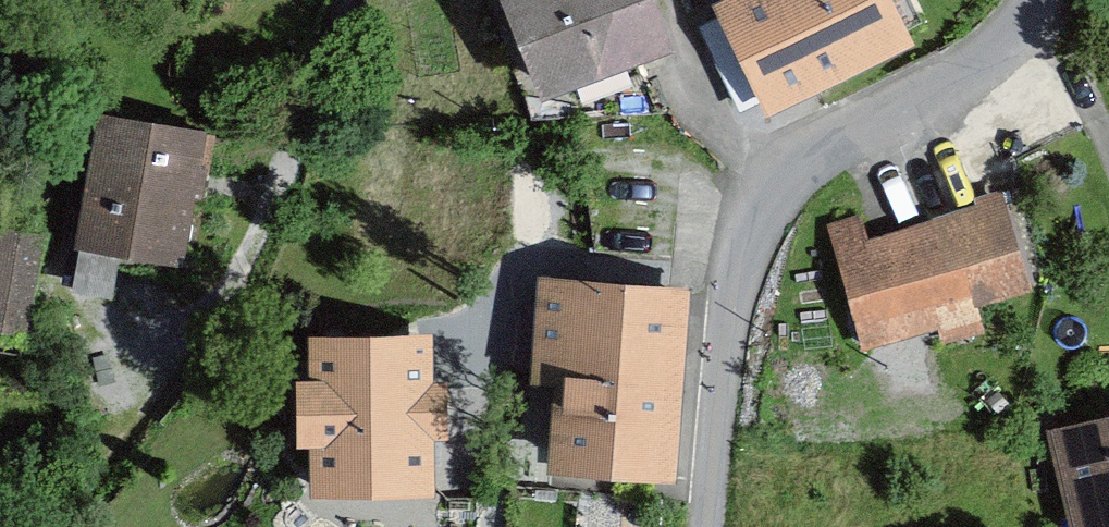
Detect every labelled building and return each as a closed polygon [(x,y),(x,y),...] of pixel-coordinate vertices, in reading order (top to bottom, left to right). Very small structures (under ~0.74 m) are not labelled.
[(651,48),(632,0),(509,0),(505,1),(541,91),(651,48)] [(898,36),(880,0),(752,0),(729,11),(771,97),(898,36)] [(107,299),(112,274),(168,284),(194,136),(101,120),(70,292),(107,299)] [(946,344),(1024,320),(1016,293),(1030,289),(1004,205),(933,226),(943,260),(876,280),(857,219),(829,227),(866,349),(940,326),(946,344)] [(0,228),(0,329),(25,333),(42,236),(0,228)] [(559,379),(554,454),(656,461),(669,289),(542,279),(535,377),(559,379)] [(420,345),(321,345),(321,389),(311,389),(311,434),(322,434),(322,477),(421,476),(421,433),(439,433),(439,388),(420,388),(420,345)] [(1075,440),(1094,526),(1108,526),(1108,433),(1075,440)]
